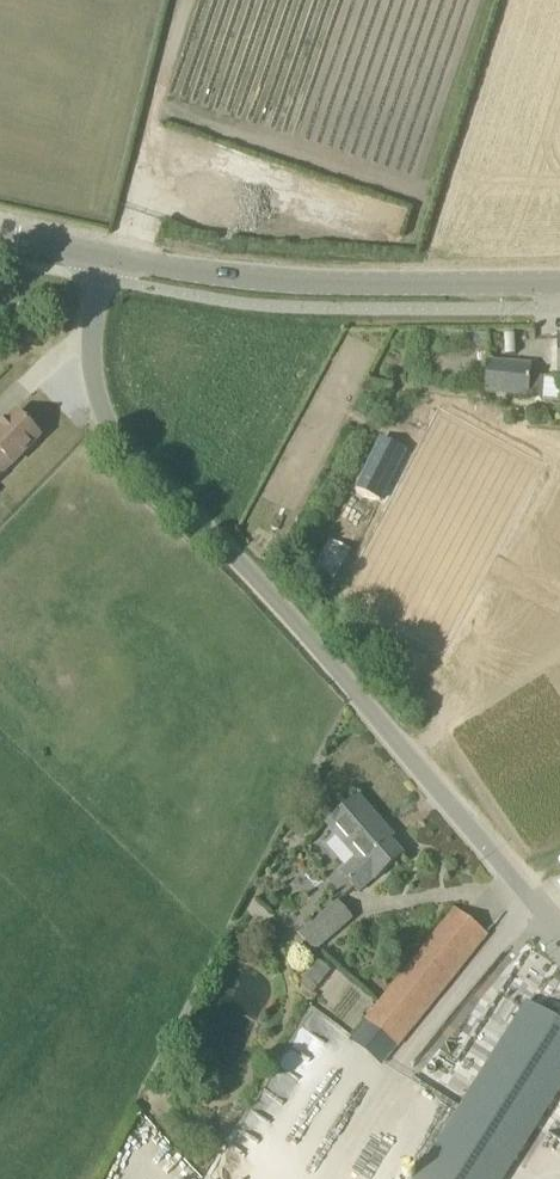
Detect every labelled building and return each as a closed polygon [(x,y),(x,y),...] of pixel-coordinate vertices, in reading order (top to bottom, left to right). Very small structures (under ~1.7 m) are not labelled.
[(530,375),(531,367),(489,363),(486,387),(485,395),(528,399),(528,398),(530,375)] [(530,375),(528,398),(541,399),(543,376),(530,375)] [(40,437),(17,414),(0,431),(0,478),(40,437)] [(391,478),(405,450),(381,437),(366,465),(391,478)] [(338,580),(353,551),(328,538),(313,566),(338,580)] [(377,879),(403,856),(381,831),(384,827),(358,798),(328,825),(357,858),(341,872),(358,891),(374,876),(377,879)] [(299,935),(314,952),(351,919),(336,902),(299,935)] [(396,1044),(472,953),(487,934),(456,910),(442,929),(367,1020),(396,1044)] [(559,1088),(559,1023),(528,1003),(515,1023),(416,1178),(502,1178),(559,1088)] [(540,1139),(559,1152),(559,1107),(540,1139)]
